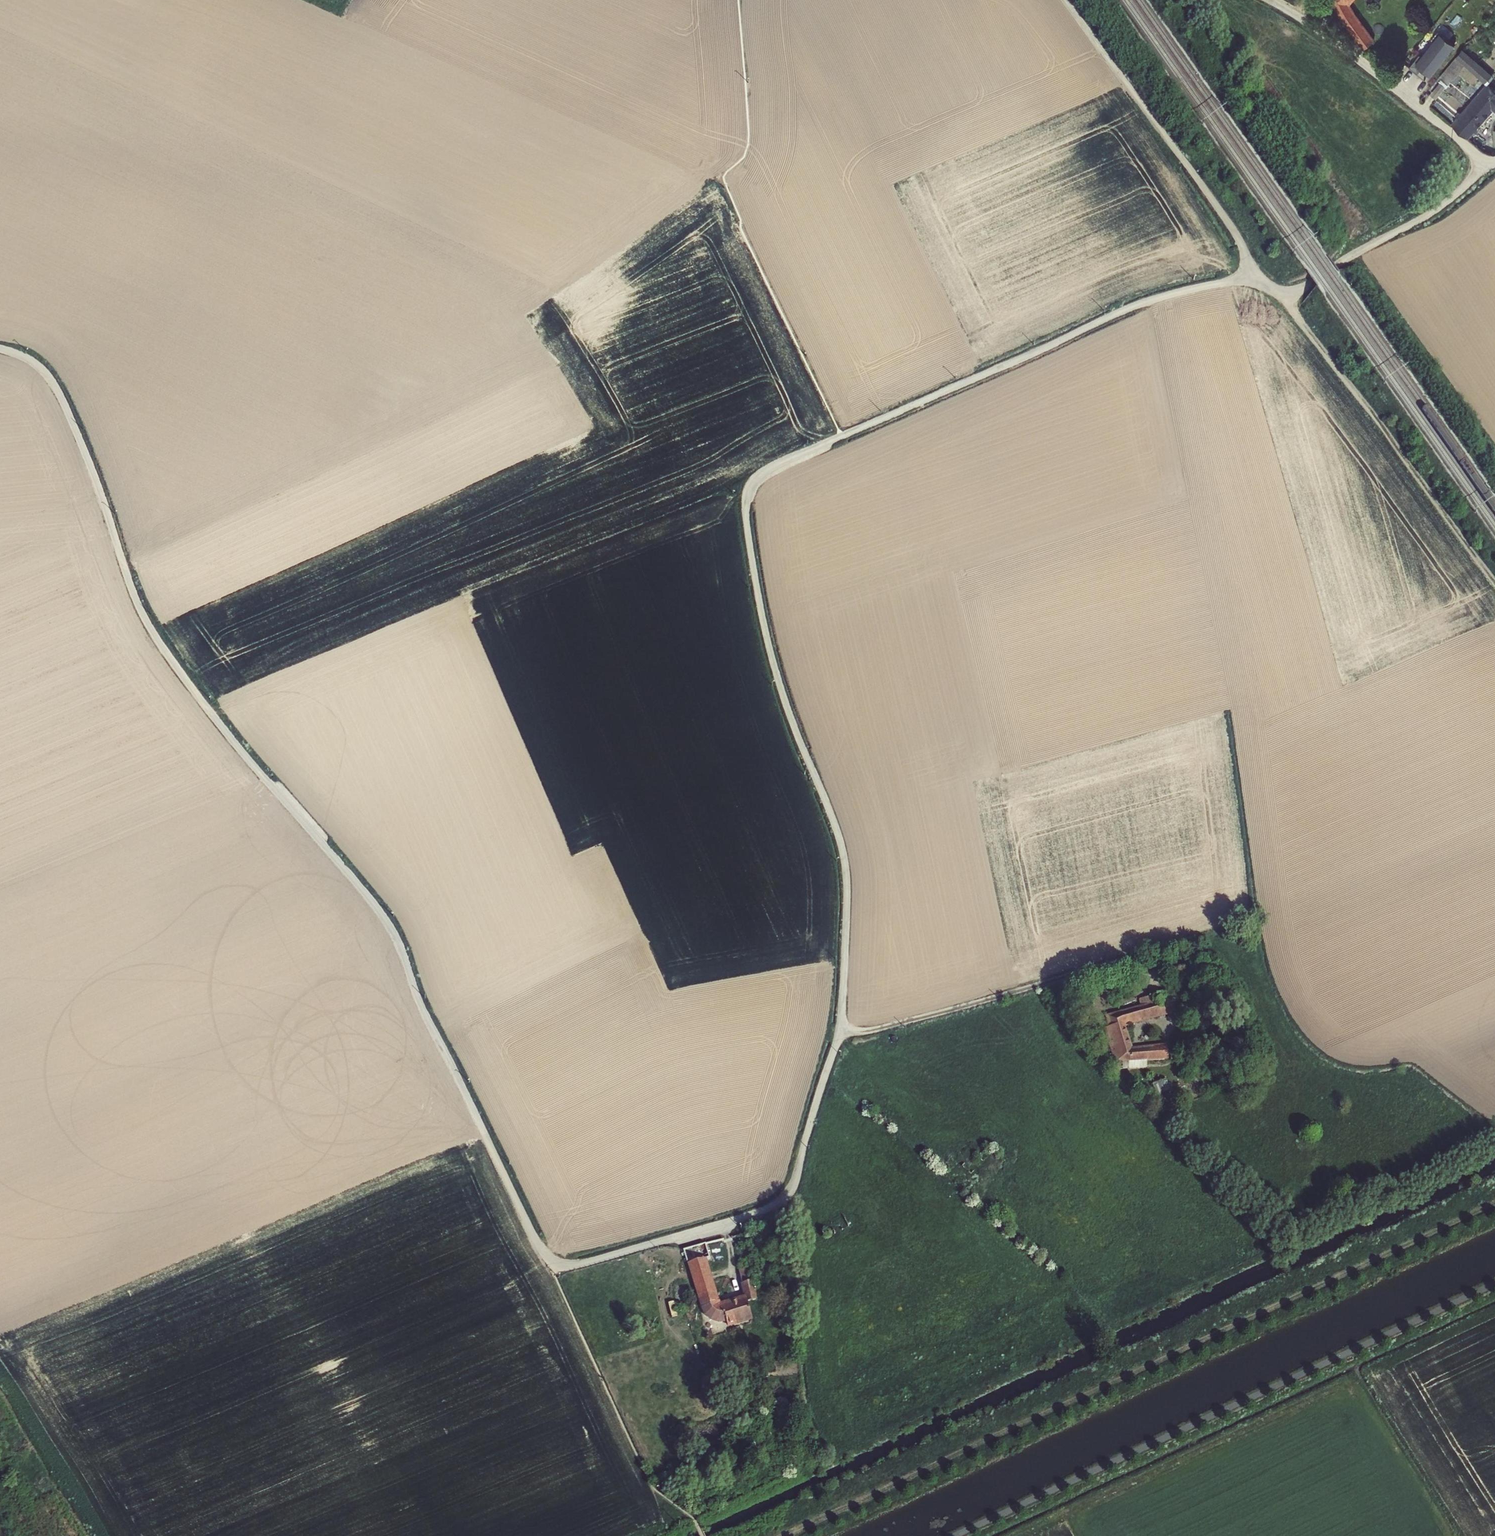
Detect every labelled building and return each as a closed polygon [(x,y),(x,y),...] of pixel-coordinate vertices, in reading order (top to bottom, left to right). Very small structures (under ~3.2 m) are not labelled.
[(1364,51),(1375,40),(1352,4),(1356,0),(1328,0),(1364,51)] [(1430,76),(1455,44),(1440,32),(1416,63),(1414,61),(1410,67),(1418,73),(1422,68),(1424,70),(1430,76)] [(1431,93),(1437,98),(1465,66),(1486,83),(1493,75),(1463,49),(1431,93)] [(1452,121),(1467,135),(1493,109),(1494,111),(1494,89),(1489,84),(1452,121)] [(1127,1027),(1170,1012),(1167,994),(1139,999),(1138,1003),(1101,1013),(1117,1068),(1172,1063),(1167,1044),(1134,1049),(1127,1027)] [(695,1255),(703,1253),(704,1257),(707,1256),(706,1252),(709,1252),(706,1243),(693,1246),(695,1255)] [(708,1256),(689,1261),(707,1323),(725,1318),(727,1327),(754,1319),(746,1293),(721,1301),(708,1256)]
